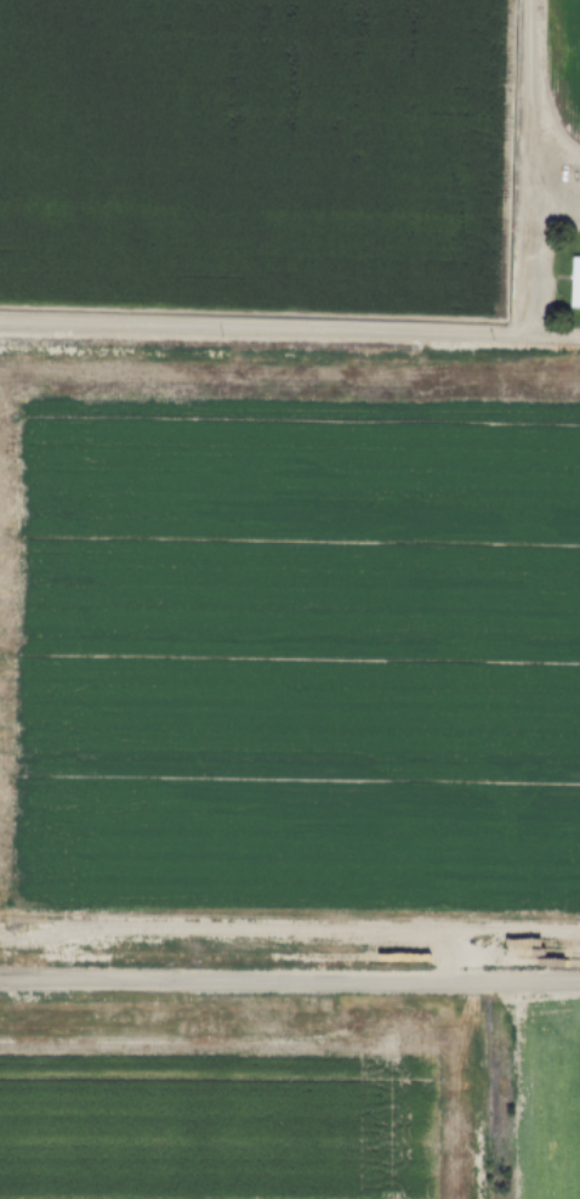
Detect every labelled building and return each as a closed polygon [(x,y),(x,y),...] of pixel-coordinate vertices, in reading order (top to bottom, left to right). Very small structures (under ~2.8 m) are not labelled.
[(570,255),(579,256),(579,307),(568,306),(570,255)]
